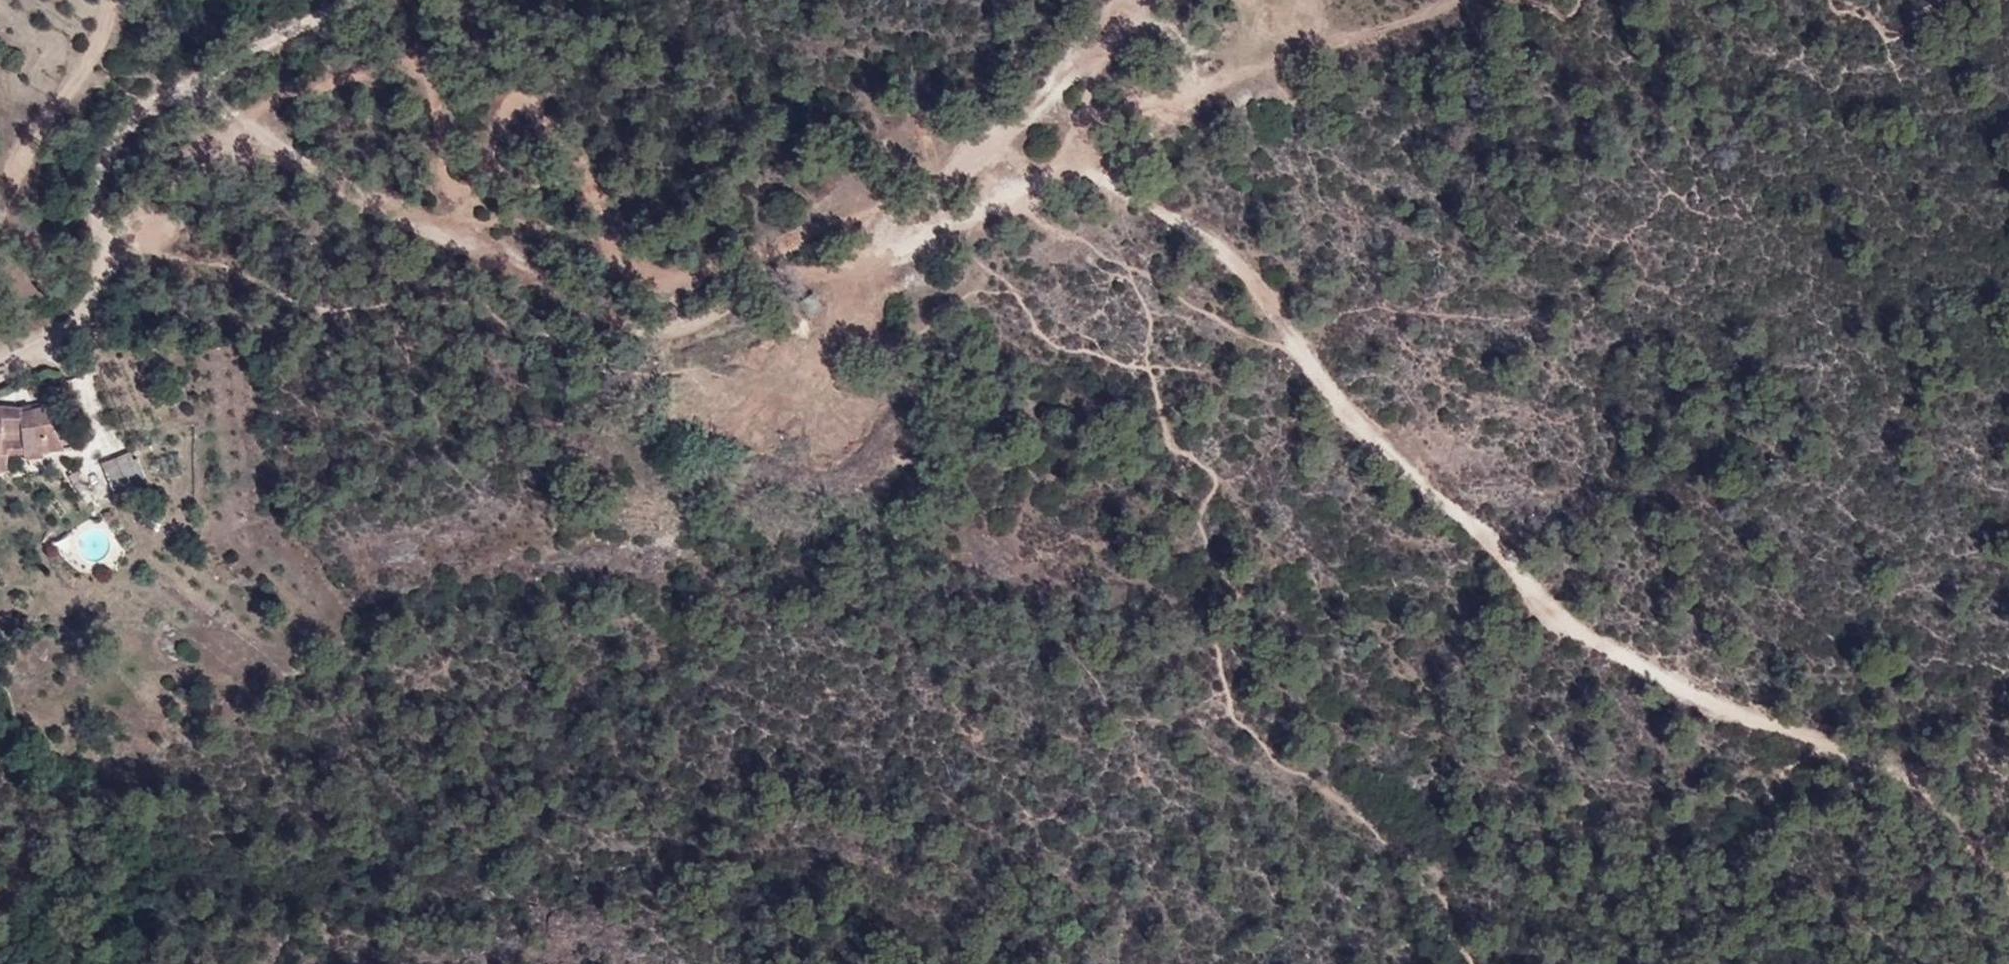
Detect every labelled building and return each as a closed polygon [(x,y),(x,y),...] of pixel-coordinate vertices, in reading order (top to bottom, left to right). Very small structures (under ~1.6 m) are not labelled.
[(2,438),(2,434),(12,433),(0,419),(0,438),(2,438)] [(137,449),(107,456),(113,482),(143,475),(137,449)]
